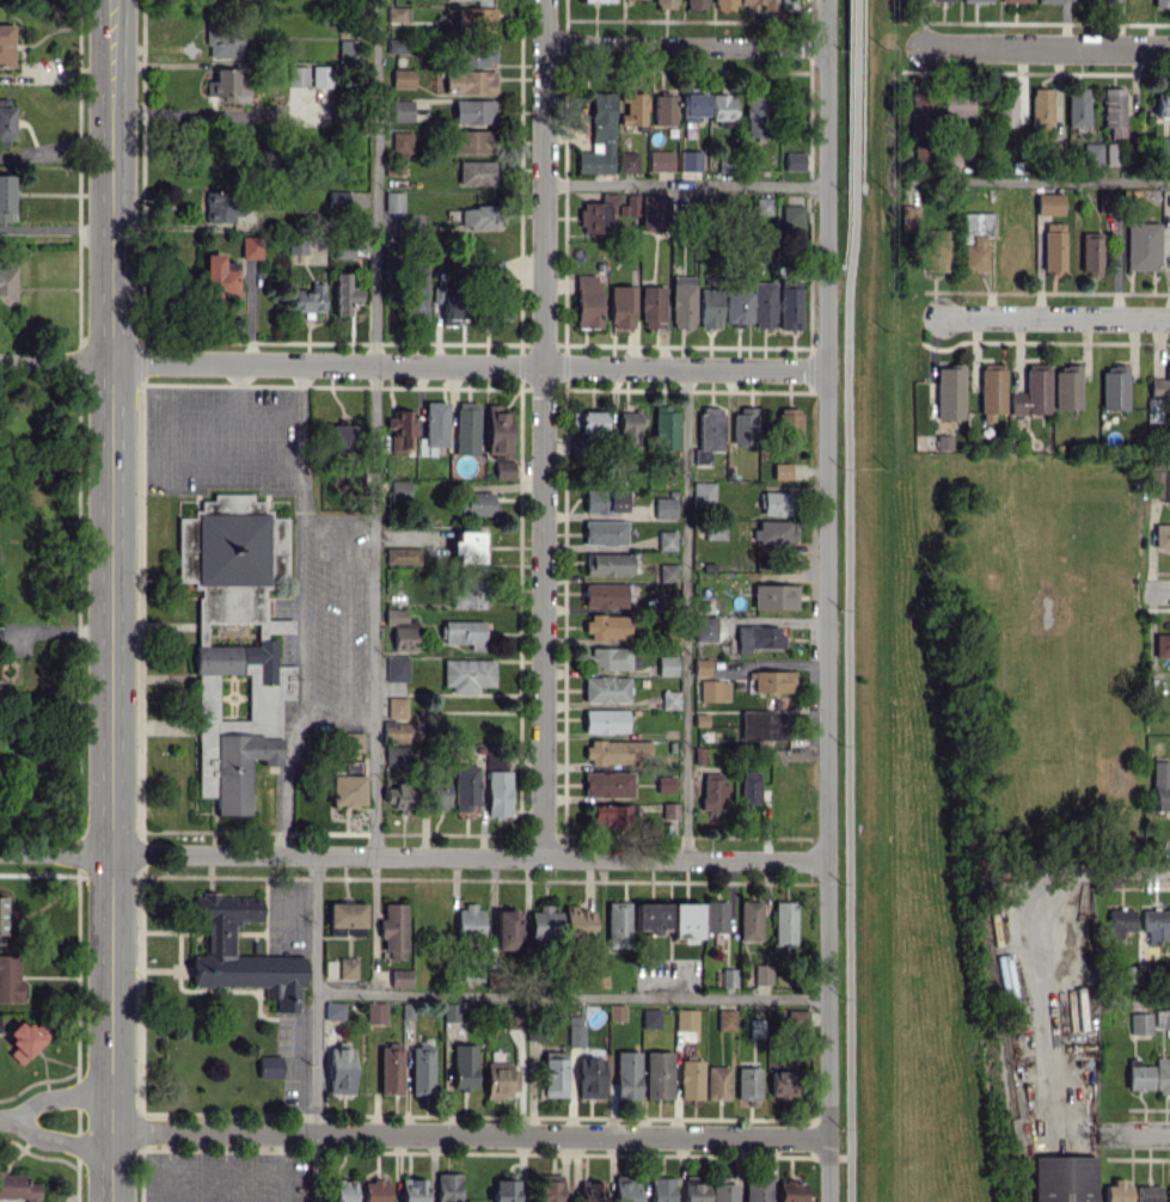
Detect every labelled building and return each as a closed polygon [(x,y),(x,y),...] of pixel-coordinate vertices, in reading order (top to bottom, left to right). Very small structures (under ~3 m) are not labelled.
[(654,8),(677,8),(677,0),(654,0),(654,8)] [(708,8),(708,0),(685,0),(685,9),(708,8)] [(736,9),(736,0),(713,0),(714,9),(736,9)] [(774,0),(742,0),(742,10),(759,10),(774,10),(774,0)] [(410,7),(388,6),(387,21),(409,21),(410,7)] [(494,31),(495,8),(457,7),(456,20),(455,20),(454,30),(494,31)] [(205,22),(206,57),(244,56),(243,21),(205,22)] [(0,24),(0,67),(12,67),(13,24),(0,24)] [(386,54),(411,55),(412,38),(386,37),(386,54)] [(339,59),(357,60),(358,40),(339,40),(339,59)] [(494,66),(495,43),(463,41),(462,65),(494,66)] [(308,66),(288,65),(288,86),(307,86),(308,66)] [(332,65),(312,65),(312,87),(332,87),(332,65)] [(413,69),(391,68),(391,87),(413,87),(413,69)] [(236,69),(214,69),(215,81),(206,81),(206,100),(248,100),(248,79),(236,79),(236,69)] [(495,71),(443,70),(443,93),(494,94),(495,71)] [(1031,125),(1042,126),(1042,139),(1051,139),(1051,88),(1031,88),(1031,125)] [(1088,127),(1088,88),(1067,88),(1067,127),(1088,127)] [(1103,127),(1109,127),(1109,136),(1124,136),(1124,88),(1103,88),(1103,127)] [(614,93),(591,92),(590,151),(577,151),(576,172),(612,173),(614,93)] [(620,102),(626,102),(625,113),(619,113),(619,125),(646,125),(646,93),(620,93),(620,102)] [(707,93),(683,93),(683,119),(706,119),(707,93)] [(744,93),(745,137),(769,137),(767,93),(744,93)] [(1169,115),(1169,94),(1156,93),(1156,115),(1169,115)] [(654,124),(675,124),(675,94),(654,94),(654,124)] [(710,95),(711,120),(734,119),(733,94),(710,95)] [(800,127),(799,97),(784,98),(785,128),(800,127)] [(910,97),(911,133),(932,132),(931,97),(910,97)] [(943,115),(972,116),(972,98),(943,97),(943,115)] [(0,99),(0,147),(12,146),(10,98),(0,99)] [(454,124),(493,123),(493,98),(454,99),(454,124)] [(412,99),(382,99),(382,120),(412,121),(412,99)] [(453,153),(492,154),(493,130),(454,129),(453,153)] [(411,131),(391,131),(392,153),(412,152),(411,131)] [(1160,137),(1160,166),(1169,166),(1169,137),(1160,137)] [(1102,165),(1101,142),(1082,143),(1083,165),(1102,165)] [(647,170),(673,171),(673,150),(648,150),(647,170)] [(700,150),(680,150),(680,170),(700,171),(700,150)] [(637,172),(637,152),(618,152),(619,172),(637,172)] [(785,169),(805,169),(805,152),(785,152),(785,169)] [(494,160),(458,160),(458,184),(493,185),(494,160)] [(0,174),(0,221),(12,222),(13,175),(0,174)] [(367,209),(368,191),(329,190),(329,208),(367,209)] [(205,221),(232,222),(233,192),(206,191),(205,221)] [(403,211),(403,191),(385,191),(385,211),(403,211)] [(607,215),(618,215),(617,193),(601,193),(601,202),(580,202),(580,233),(608,232),(607,215)] [(1063,214),(1063,193),(1036,193),(1036,214),(1063,214)] [(638,215),(638,194),(626,194),(626,204),(619,204),(619,216),(638,215)] [(660,194),(639,194),(640,231),(660,231),(660,194)] [(771,197),(755,197),(755,214),(771,214),(771,197)] [(804,205),(782,204),(781,230),(804,230),(804,205)] [(900,228),(918,228),(919,205),(901,205),(900,228)] [(496,206),(446,208),(446,220),(459,220),(459,228),(497,227),(496,206)] [(986,270),(985,236),(994,236),(994,212),(961,212),(962,270),(986,270)] [(1065,222),(1044,222),(1043,270),(1063,271),(1065,222)] [(1160,222),(1126,222),(1125,269),(1158,270),(1160,222)] [(947,271),(948,229),(926,229),(925,270),(947,271)] [(1081,234),(1080,271),(1101,271),(1102,234),(1081,234)] [(240,258),(261,258),(262,236),(241,235),(240,258)] [(309,237),(289,236),(288,253),(308,254),(309,237)] [(335,257),(355,258),(355,241),(335,241),(335,257)] [(236,292),(236,262),(223,262),(222,253),(203,253),(204,292),(236,292)] [(0,267),(0,305),(13,305),(14,267),(0,267)] [(360,304),(360,287),(349,287),(349,272),(335,272),(335,315),(350,315),(350,303),(360,304)] [(427,274),(405,273),(403,321),(425,322),(427,274)] [(601,327),(600,274),(576,275),(577,328),(601,327)] [(695,327),(694,275),(671,275),(672,328),(695,327)] [(324,282),(311,281),(311,289),(292,289),(292,310),(323,311),(324,282)] [(775,281),(755,281),(754,327),(775,328),(775,281)] [(634,286),(610,285),(609,327),(633,328),(634,286)] [(665,286),(642,285),(641,328),(664,328),(665,286)] [(463,322),(462,294),(447,294),(447,286),(433,286),(433,305),(441,305),(441,322),(463,322)] [(801,287),(780,287),(779,329),(800,329),(801,287)] [(721,289),(699,289),(699,327),(720,328),(721,289)] [(724,323),(749,323),(750,292),(725,291),(724,323)] [(511,319),(511,292),(489,292),(490,319),(511,319)] [(1149,402),(1169,402),(1169,361),(1165,361),(1165,378),(1149,378),(1149,402)] [(962,418),(963,363),(949,363),(949,368),(937,367),(936,418),(962,418)] [(1004,364),(981,364),(980,420),(992,420),(993,413),(1003,413),(1004,364)] [(1049,413),(1049,364),(1025,364),(1025,392),(1010,392),(1010,413),(1049,413)] [(1080,366),(1054,366),(1054,408),(1079,409),(1080,366)] [(1127,409),(1127,367),(1101,367),(1101,408),(1127,409)] [(447,402),(424,402),(425,438),(418,438),(418,454),(434,454),(434,447),(448,446),(447,402)] [(455,454),(477,454),(478,402),(456,402),(455,454)] [(510,406),(486,406),(486,457),(510,457),(510,406)] [(678,408),(656,407),(656,450),(677,450),(678,408)] [(699,448),(721,449),(722,407),(700,407),(699,448)] [(413,409),(393,409),(392,450),(412,450),(413,409)] [(757,409),(733,409),(732,444),(756,444),(757,409)] [(604,411),(571,411),(571,430),(603,431),(604,411)] [(640,412),(619,411),(618,446),(638,446),(640,412)] [(800,442),(801,413),(785,412),(784,441),(800,442)] [(328,451),(355,452),(356,425),(329,424),(328,451)] [(951,435),(936,434),(936,449),(950,450),(951,435)] [(582,436),(572,436),(571,456),(581,456),(582,436)] [(696,463),(710,463),(710,449),(696,449),(696,463)] [(513,479),(513,460),(494,460),(494,479),(513,479)] [(773,478),(791,479),(791,462),(773,462),(773,478)] [(390,480),(391,500),(410,499),(409,479),(390,480)] [(714,481),(693,482),(693,503),(715,503),(714,481)] [(626,490),(585,489),(584,511),(625,512),(626,490)] [(791,515),(791,491),(762,491),(762,515),(791,515)] [(459,515),(495,515),(495,492),(459,492),(459,515)] [(196,587),(197,796),(215,796),(216,814),(249,814),(249,762),(280,762),(280,699),(294,699),(294,665),(275,665),(275,642),(261,632),(293,632),(293,619),(265,619),(265,592),(273,581),(287,581),(287,517),(267,517),(267,506),(248,493),(212,493),(212,500),(200,501),(200,510),(193,510),(193,517),(177,517),(177,581),(186,581),(196,587)] [(655,497),(655,518),(676,518),(676,497),(655,497)] [(626,520),(584,521),(585,545),(626,544),(626,520)] [(797,543),(798,521),(756,520),(755,542),(797,543)] [(725,521),(705,521),(705,539),(725,539),(725,521)] [(1154,524),(1154,548),(1169,548),(1169,524),(1154,524)] [(453,530),(453,560),(482,561),(482,531),(453,530)] [(658,550),(675,551),(676,530),(658,530),(658,550)] [(420,547),(385,548),(386,564),(420,564),(420,547)] [(632,553),(585,552),(585,575),(632,575),(632,553)] [(677,581),(677,564),(659,564),(659,581),(677,581)] [(483,608),(484,571),(455,570),(454,607),(483,608)] [(625,583),(584,583),(584,607),(626,606),(625,583)] [(796,584),(753,585),(753,609),(797,608),(796,584)] [(417,620),(407,619),(407,609),(385,608),(384,624),(394,624),(393,637),(417,638),(417,620)] [(629,614),(586,614),(586,637),(629,637),(629,614)] [(716,616),(695,616),(695,639),(716,639),(716,616)] [(484,620),(441,619),(441,643),(470,643),(470,649),(483,649),(484,620)] [(782,626),(737,625),(737,653),(748,653),(748,648),(782,648),(782,626)] [(1154,633),(1154,657),(1169,657),(1169,633),(1154,633)] [(638,670),(638,648),(588,647),(587,669),(638,670)] [(409,656),(387,655),(386,680),(408,681),(409,656)] [(677,656),(658,655),(658,675),(676,676),(677,656)] [(495,659),(443,658),(443,686),(451,686),(451,692),(476,693),(476,686),(494,686),(495,659)] [(693,675),(709,676),(709,659),(694,658),(693,675)] [(793,692),(793,671),(751,670),(751,692),(793,692)] [(584,676),(584,703),(630,703),(630,676),(584,676)] [(699,700),(729,700),(729,680),(699,680),(699,700)] [(679,708),(679,691),(661,691),(661,708),(679,708)] [(407,718),(406,697),(387,697),(387,718),(407,718)] [(627,709),(584,709),(584,733),(627,733),(627,709)] [(788,709),(741,710),(741,740),(788,739),(788,709)] [(418,721),(384,721),(383,742),(418,743),(418,721)] [(362,732),(341,732),(341,752),(362,752),(362,732)] [(587,764),(638,764),(639,756),(650,756),(650,740),(587,740),(587,764)] [(1169,784),(1169,760),(1151,761),(1152,811),(1169,811),(1169,784)] [(345,773),(360,774),(361,761),(346,761),(345,773)] [(478,765),(455,764),(454,811),(477,812),(478,765)] [(510,816),(510,770),(486,770),(487,816),(510,816)] [(742,806),(760,805),(759,770),(741,771),(742,806)] [(632,771),(584,771),(584,796),(632,796),(632,771)] [(721,772),(701,773),(702,811),(724,811),(723,800),(729,800),(728,783),(721,783),(721,772)] [(363,774),(329,775),(329,805),(363,805),(363,774)] [(671,775),(657,776),(658,792),(671,791),(671,775)] [(448,807),(449,782),(430,781),(429,806),(448,807)] [(384,804),(398,805),(398,813),(413,813),(414,783),(394,782),(394,788),(384,788),(384,804)] [(677,802),(662,802),(663,836),(678,835),(677,802)] [(628,803),(590,804),(590,826),(629,825),(628,803)] [(301,957),(233,954),(234,920),(260,921),(261,896),(194,894),(194,923),(204,923),(203,955),(193,954),(192,985),(263,987),(263,997),(275,998),(275,1010),(300,1011),(301,957)] [(726,900),(704,901),(705,932),(727,932),(726,900)] [(761,900),(740,900),(739,940),(761,940),(761,900)] [(629,901),(607,902),(607,947),(630,947),(629,901)] [(774,943),(796,943),(796,901),(775,901),(774,943)] [(328,935),(346,935),(346,936),(364,936),(364,902),(328,902),(328,935)] [(700,902),(673,903),(673,940),(701,940),(700,902)] [(405,903),(383,903),(384,919),(380,919),(380,949),(388,949),(388,958),(405,958),(405,903)] [(668,903),(635,903),(635,929),(646,930),(646,933),(668,934),(668,903)] [(483,907),(457,906),(456,935),(482,936),(483,907)] [(559,910),(551,911),(551,907),(529,907),(530,938),(560,937),(559,910)] [(594,907),(564,907),(564,930),(594,930),(594,907)] [(1168,943),(1168,909),(1142,908),(1142,931),(1146,931),(1146,942),(1168,943)] [(494,949),(518,949),(519,909),(495,909),(494,949)] [(20,954),(0,954),(0,1001),(19,1001),(20,954)] [(357,957),(339,957),(338,979),(356,979),(357,957)] [(997,957),(1001,995),(1009,993),(1007,973),(1012,973),(1010,960),(1001,961),(1000,957),(997,957)] [(325,960),(325,975),(337,975),(337,960),(325,960)] [(771,964),(755,964),(755,984),(772,984),(771,964)] [(411,968),(390,968),(390,987),(411,987),(411,968)] [(735,986),(736,968),(722,968),(722,986),(735,986)] [(345,1002),(325,1001),(324,1020),(344,1020),(345,1002)] [(386,1002),(366,1002),(366,1023),(386,1024),(386,1002)] [(401,1018),(411,1019),(411,1002),(401,1002),(401,1018)] [(459,1020),(459,1003),(443,1003),(443,1021),(459,1020)] [(625,1005),(608,1004),(608,1020),(625,1021),(625,1005)] [(660,1028),(660,1008),(642,1008),(642,1027),(660,1028)] [(675,1029),(696,1030),(697,1009),(675,1008),(675,1029)] [(735,1030),(735,1009),(718,1009),(717,1030),(735,1030)] [(1169,1027),(1169,1009),(1155,1009),(1155,1027),(1169,1027)] [(1151,1033),(1151,1013),(1130,1013),(1129,1033),(1151,1033)] [(568,1047),(584,1046),(583,1015),(567,1015),(568,1047)] [(20,1018),(5,1035),(16,1045),(8,1053),(20,1064),(43,1039),(20,1018)] [(764,1019),(750,1019),(750,1036),(764,1036),(764,1019)] [(402,1044),(379,1044),(379,1094),(401,1094),(402,1044)] [(410,1094),(432,1094),(433,1044),(411,1044),(410,1094)] [(452,1044),(453,1088),(476,1088),(475,1044),(452,1044)] [(353,1093),(352,1048),(328,1048),(328,1094),(353,1093)] [(565,1097),(566,1051),(543,1051),(542,1096),(565,1097)] [(640,1098),(640,1051),(615,1051),(615,1097),(640,1098)] [(645,1098),(671,1098),(672,1051),(646,1051),(645,1098)] [(258,1077),(282,1077),(282,1055),(258,1055),(258,1077)] [(602,1098),(603,1058),(579,1057),(578,1097),(602,1098)] [(1155,1057),(1155,1094),(1169,1094),(1169,1057),(1155,1057)] [(679,1098),(703,1098),(703,1059),(680,1059),(679,1098)] [(1152,1065),(1138,1065),(1138,1059),(1128,1059),(1128,1090),(1152,1090),(1152,1065)] [(485,1097),(510,1097),(510,1089),(515,1089),(515,1062),(486,1061),(485,1097)] [(706,1099),(730,1099),(730,1066),(707,1066),(706,1099)] [(761,1067),(737,1067),(737,1100),(760,1100),(761,1067)] [(771,1098),(795,1097),(795,1070),(771,1070),(771,1098)] [(1094,1155),(1031,1156),(1032,1201),(1095,1201),(1094,1155)] [(39,1182),(26,1182),(26,1172),(0,1172),(0,1198),(21,1199),(21,1201),(39,1201),(39,1182)] [(436,1173),(437,1201),(460,1201),(459,1172),(436,1173)] [(614,1176),(615,1201),(621,1201),(639,1201),(638,1175),(614,1176)] [(771,1176),(745,1175),(744,1201),(770,1201),(771,1176)] [(707,1176),(679,1176),(679,1201),(707,1201),(707,1176)] [(673,1177),(650,1177),(651,1201),(674,1201),(673,1177)] [(400,1179),(400,1201),(425,1201),(425,1178),(400,1179)] [(804,1198),(806,1198),(807,1179),(780,1178),(780,1201),(804,1201),(804,1198)] [(334,1179),(334,1201),(354,1201),(355,1180),(334,1179)] [(493,1179),(493,1201),(517,1201),(517,1179),(493,1179)] [(388,1180),(362,1180),(362,1201),(388,1201),(388,1180)] [(561,1180),(538,1180),(537,1201),(560,1201),(561,1180)] [(1130,1181),(1104,1182),(1105,1201),(1131,1201),(1130,1181)] [(580,1182),(580,1201),(603,1201),(602,1182),(580,1182)] [(738,1183),(711,1182),(711,1201),(737,1201),(738,1183)] [(1160,1185),(1137,1185),(1136,1201),(1160,1201),(1160,1185)]
